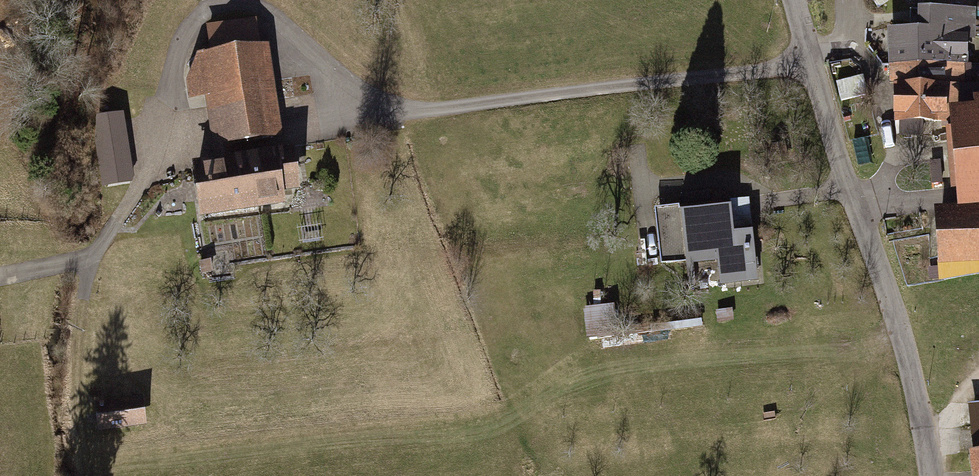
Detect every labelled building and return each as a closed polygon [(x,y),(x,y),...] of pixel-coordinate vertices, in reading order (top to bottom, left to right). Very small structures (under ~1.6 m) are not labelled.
[(885,41),(887,76),(919,74),(968,72),(967,60),(977,60),(975,17),(908,20),(909,40),(885,41)] [(188,176),(197,229),(282,215),(280,205),(301,202),(294,159),(285,160),(268,54),(259,56),(254,28),(206,36),(211,64),(195,67),(186,88),(190,113),(202,111),(212,172),(188,176)] [(919,74),(922,134),(946,133),(945,119),(971,118),(971,107),(978,107),(978,93),(968,93),(968,72),(919,74)] [(922,145),(922,134),(919,74),(887,76),(889,136),(899,135),(899,146),(922,145)] [(856,84),(840,88),(843,103),(860,99),(856,84)] [(953,216),(978,214),(978,107),(971,107),(971,118),(945,119),(946,133),(953,216)] [(99,196),(132,192),(125,144),(129,143),(126,122),(95,126),(98,148),(93,148),(99,196)] [(683,267),(685,280),(716,277),(718,295),(764,290),(757,232),(751,233),(748,208),(710,212),(709,203),(685,206),(686,215),(654,218),(660,269),(683,267)] [(930,218),(935,273),(978,269),(978,214),(953,216),(930,218)] [(616,311),(585,314),(588,348),(620,345),(616,311)] [(733,315),(717,317),(718,327),(734,325),(733,315)] [(660,328),(629,332),(631,342),(661,338),(660,328)] [(142,406),(91,411),(94,439),(145,434),(142,406)] [(967,414),(972,464),(965,464),(966,475),(978,475),(978,413),(967,414)]
